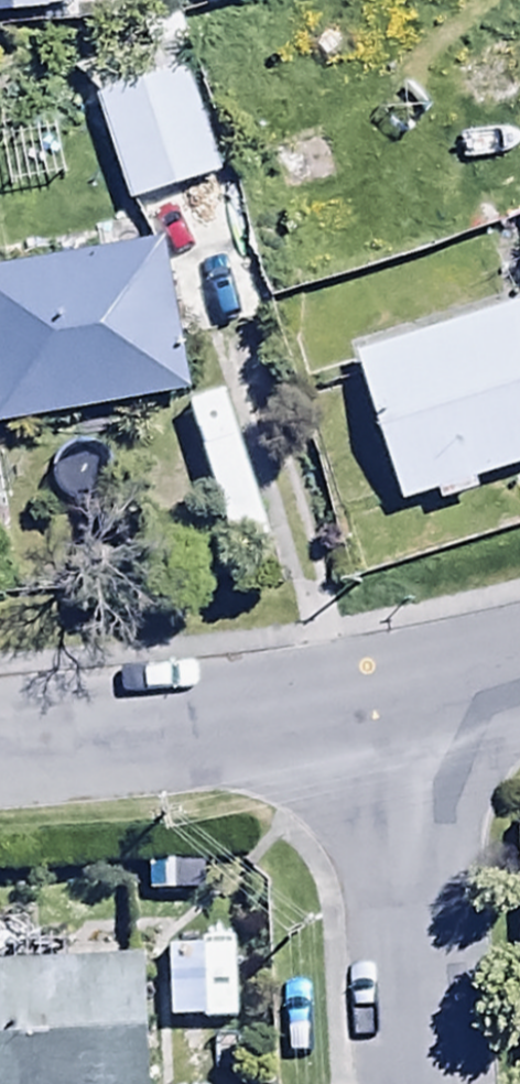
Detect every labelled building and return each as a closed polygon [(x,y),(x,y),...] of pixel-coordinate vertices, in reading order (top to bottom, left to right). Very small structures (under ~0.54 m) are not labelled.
[(73,25),(71,0),(0,0),(0,30),(73,25)] [(185,74),(93,103),(129,216),(221,187),(185,74)] [(488,218),(492,233),(519,225),(519,113),(464,127),(479,182),(459,187),(468,223),(488,218)] [(269,160),(280,204),(341,189),(330,145),(269,160)] [(120,414),(189,402),(162,246),(0,274),(0,435),(58,424),(62,445),(124,435),(120,414)] [(353,365),(399,512),(438,500),(442,513),(478,502),(474,488),(519,474),(519,313),(353,365)] [(143,971),(0,976),(0,1083),(147,1083),(143,971)]
